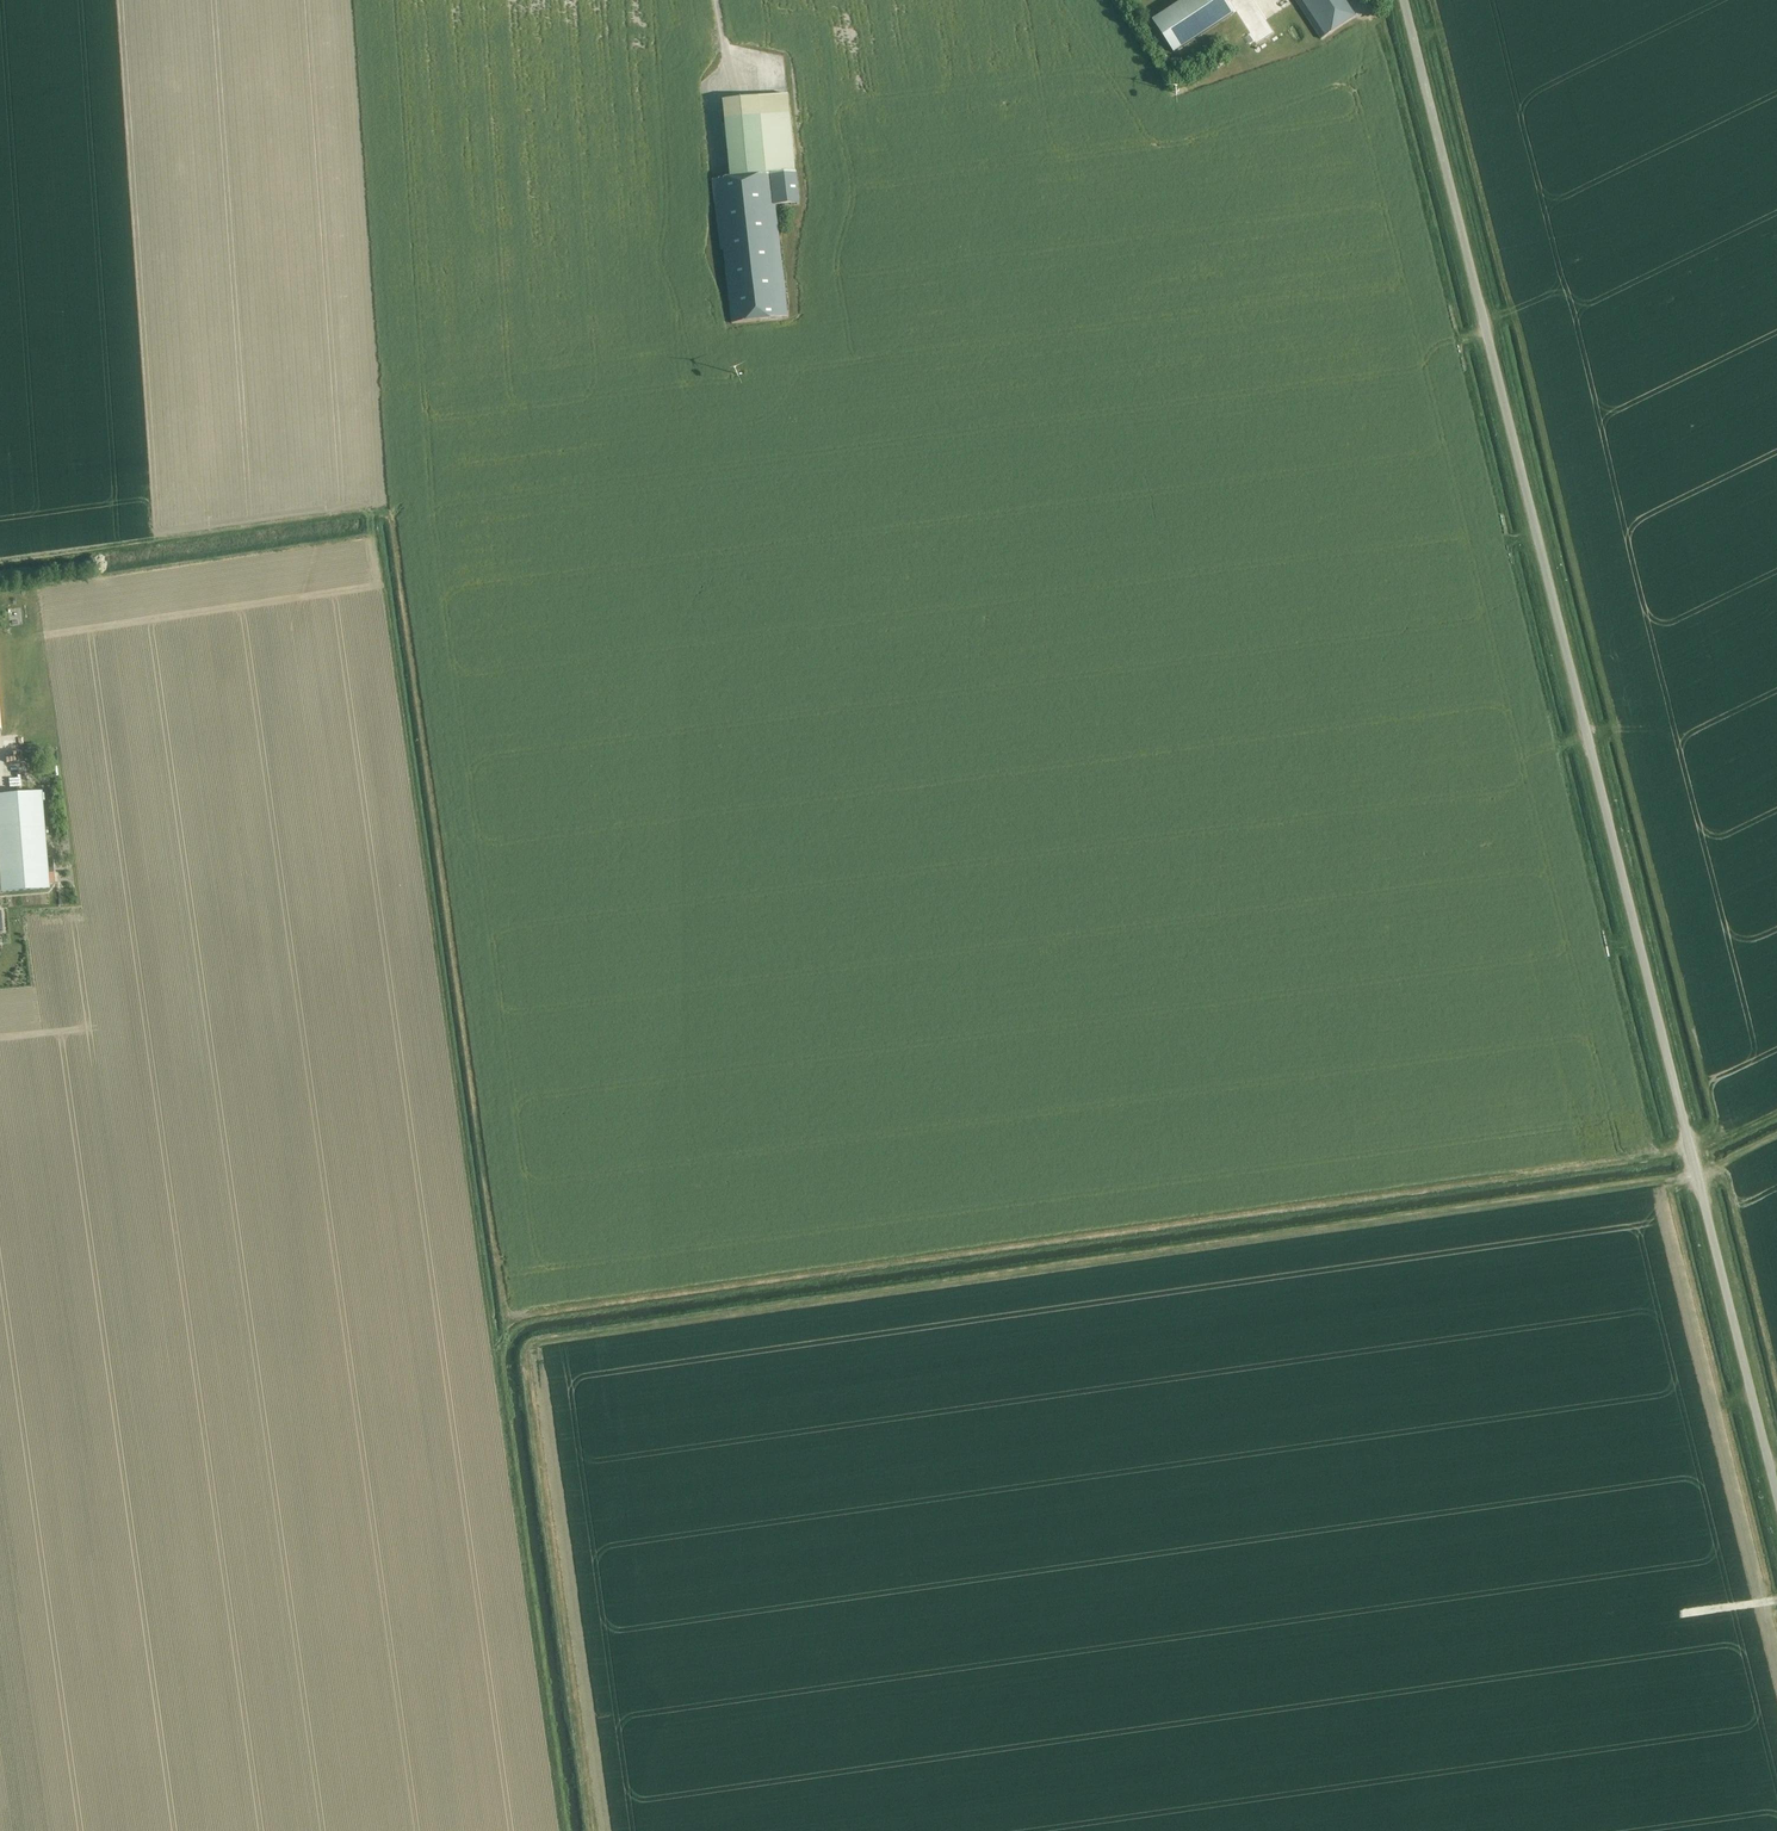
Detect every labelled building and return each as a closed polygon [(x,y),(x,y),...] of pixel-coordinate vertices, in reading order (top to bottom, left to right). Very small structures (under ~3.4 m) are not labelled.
[(1154,22),(1174,54),(1233,15),(1224,0),(1187,0),(1154,22)] [(1322,38),(1356,15),(1346,0),(1296,0),(1322,38)] [(796,171),(772,174),(776,205),(799,202),(796,171)] [(731,178),(713,179),(722,250),(724,250),(732,323),(789,317),(776,205),(772,174),(731,178)] [(0,891),(1,893),(50,889),(42,792),(0,795),(0,891)]
